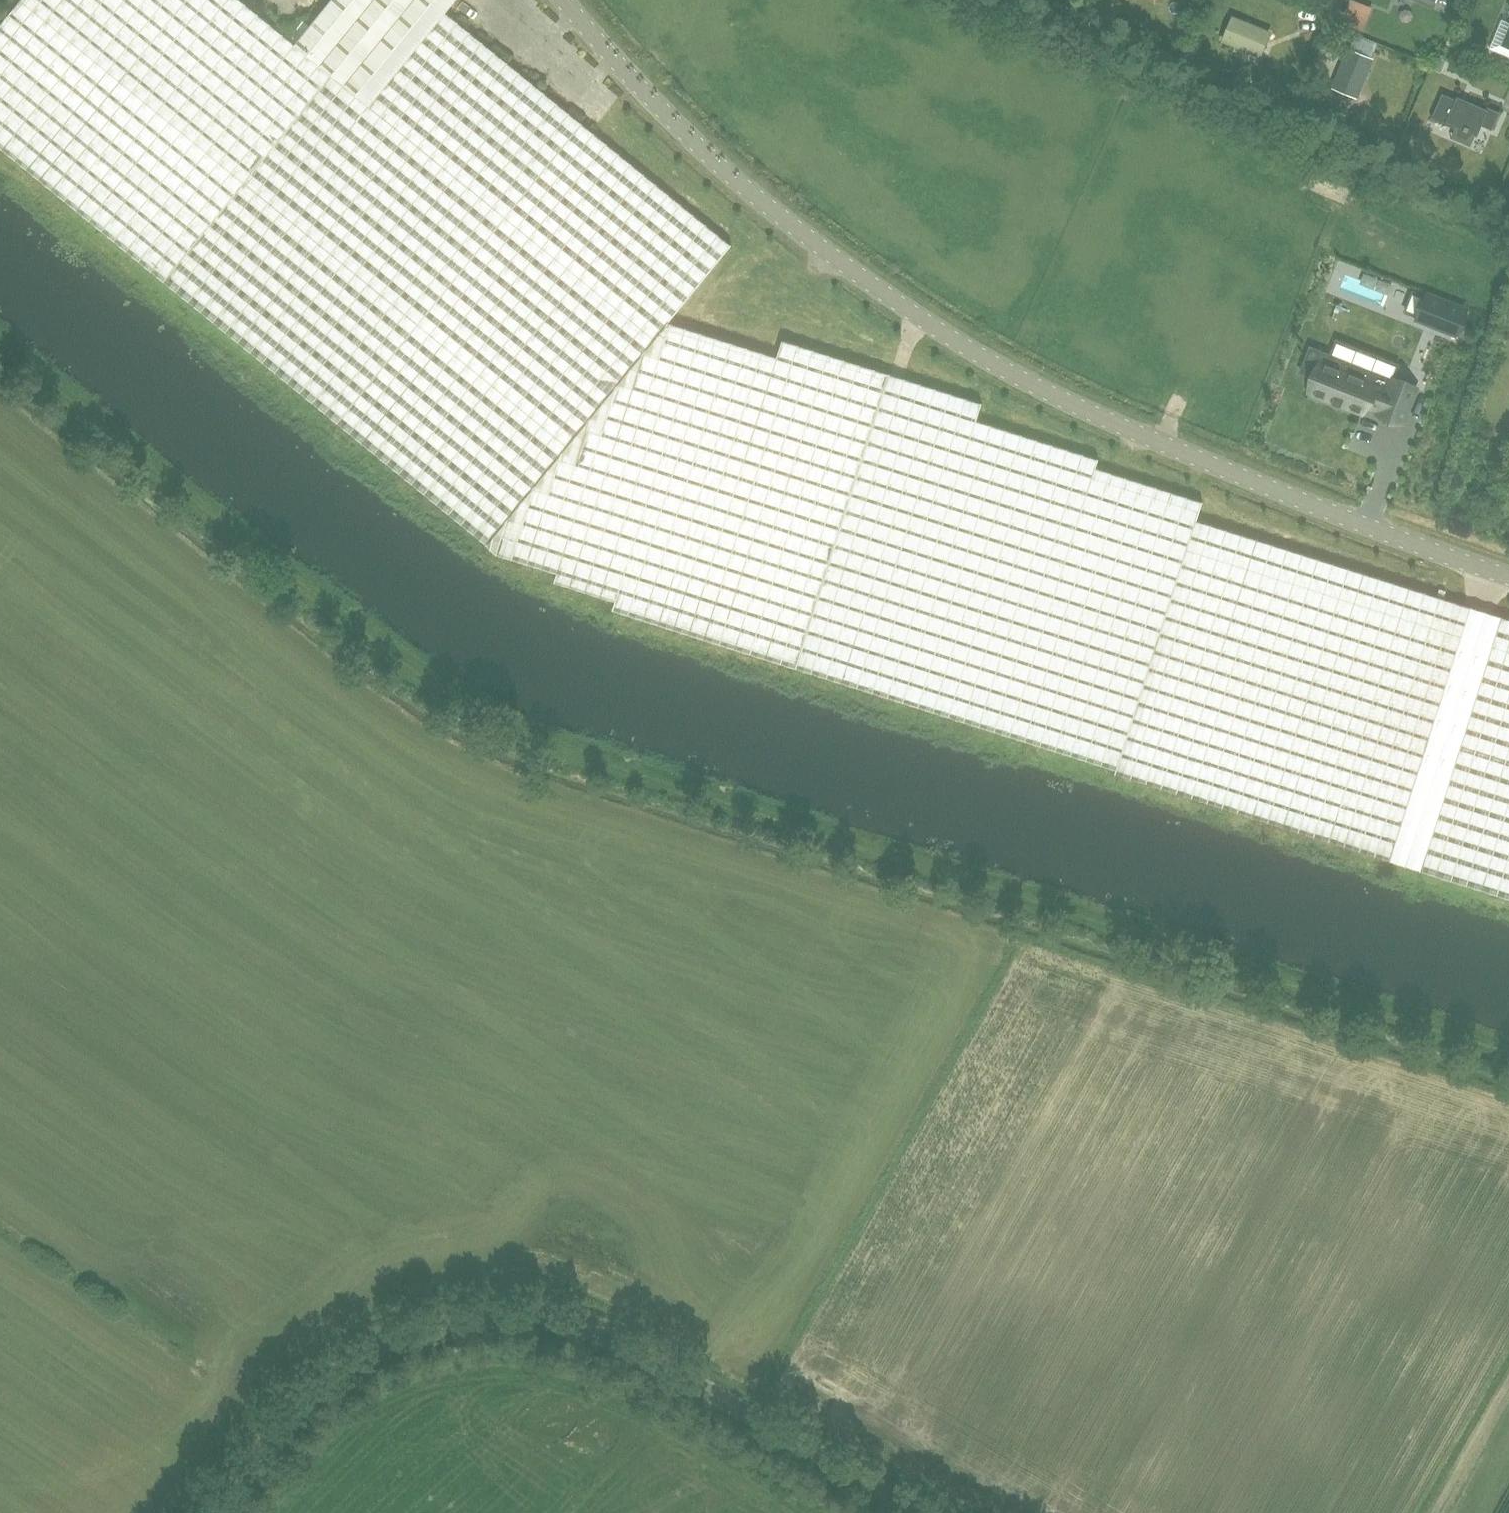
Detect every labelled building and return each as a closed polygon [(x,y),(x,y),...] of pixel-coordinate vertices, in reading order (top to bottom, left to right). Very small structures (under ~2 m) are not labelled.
[(1195,520),(1202,501),(1192,497),(1180,493),(1127,477),(1113,472),(1096,466),(1098,460),(976,421),(982,404),(782,340),(777,357),(668,322),(730,245),(563,108),(433,2),(435,0),(335,0),(312,27),(302,19),(287,38),(241,0),(21,0),(0,26),(0,145),(487,543),(497,553),(558,572),(555,581),(584,590),(597,595),(616,600),(613,608),(741,649),(838,679),(1116,768),(1115,773),(1355,848),(1447,599),(1195,520)] [(1364,28),(1372,4),(1360,0),(1350,0),(1343,21),(1364,28)] [(1263,47),(1269,33),(1232,17),(1222,40),(1254,54),(1258,45),(1263,47)] [(1348,49),(1333,86),(1347,92),(1349,87),(1358,91),(1371,59),(1348,49)] [(1459,130),(1460,126),(1476,133),(1480,125),(1492,130),(1500,112),(1487,106),(1485,110),(1462,100),(1461,101),(1445,95),(1435,120),(1459,130)] [(1464,310),(1427,296),(1418,318),(1455,332),(1464,310)] [(1335,352),(1354,359),(1357,350),(1338,344),(1335,352)] [(1310,392),(1362,412),(1365,403),(1380,409),(1379,413),(1401,421),(1414,388),(1310,347),(1300,372),(1315,378),(1310,392)] [(1465,605),(1447,599),(1355,848),(1422,869),(1508,897),(1508,619),(1502,617),(1486,612),(1465,605)]
